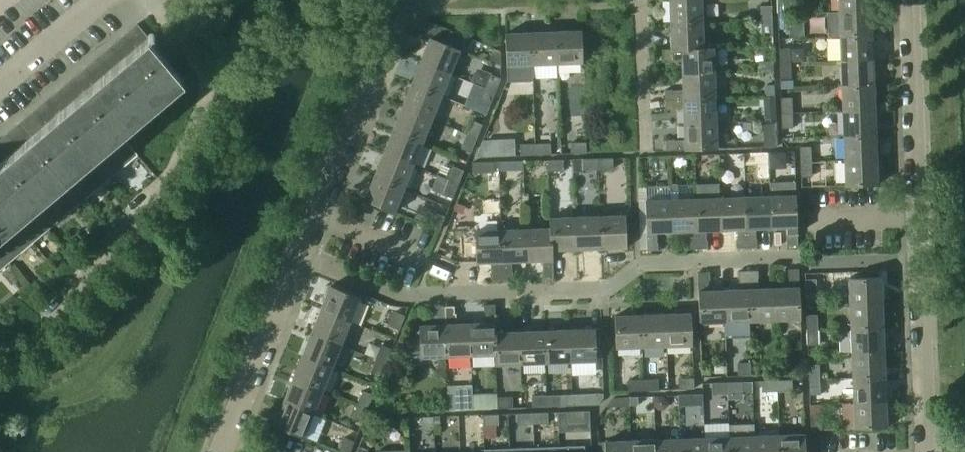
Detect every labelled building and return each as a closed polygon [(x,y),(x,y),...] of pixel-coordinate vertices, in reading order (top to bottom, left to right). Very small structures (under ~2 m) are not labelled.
[(702,0),(670,0),(670,24),(703,23),(702,0)] [(789,0),(778,0),(778,13),(789,13),(789,0)] [(872,0),(839,0),(839,11),(872,10),(872,0)] [(773,20),(772,5),(761,5),(762,20),(773,20)] [(873,34),(872,10),(839,11),(840,36),(873,34)] [(790,28),(789,13),(778,13),(779,28),(790,28)] [(773,35),(773,20),(762,20),(762,35),(773,35)] [(704,47),(703,23),(670,24),(671,48),(704,47)] [(138,154),(117,129),(181,75),(138,24),(0,140),(0,270),(138,154)] [(583,63),(582,30),(556,31),(557,64),(583,63)] [(557,64),(556,31),(531,32),(532,64),(557,64)] [(532,64),(531,32),(506,33),(507,65),(532,64)] [(874,59),(873,34),(840,36),(841,60),(874,59)] [(451,73),(461,49),(431,37),(421,61),(451,73)] [(704,47),(671,48),(663,49),(664,60),(682,59),(682,74),(714,73),(713,47),(704,47)] [(790,47),(780,48),(780,63),(791,62),(790,47)] [(875,84),(874,59),(841,60),(842,85),(875,84)] [(442,96),(451,73),(421,61),(412,84),(442,96)] [(775,71),(774,62),(758,62),(758,71),(775,71)] [(791,77),(791,62),(780,63),(781,78),(791,77)] [(715,97),(714,73),(682,74),(683,89),(665,89),(665,99),(715,97)] [(495,91),(501,78),(491,74),(485,88),(495,91)] [(776,95),(775,82),(766,82),(767,96),(776,95)] [(433,119),(442,96),(412,84),(403,107),(433,119)] [(876,109),(875,84),(842,85),(842,110),(876,109)] [(490,105),(495,91),(485,88),(480,101),(490,105)] [(716,122),(715,97),(665,99),(666,110),(684,109),(684,124),(716,122)] [(792,97),(781,97),(782,112),(793,112),(792,97)] [(423,142),(433,119),(403,107),(393,130),(423,142)] [(876,134),(876,109),(842,110),(843,135),(876,134)] [(793,127),(793,112),(782,112),(782,127),(793,127)] [(477,137),(482,123),(472,119),(467,133),(477,137)] [(718,148),(716,122),(684,124),(685,138),(667,139),(667,150),(718,148)] [(414,165),(423,142),(393,130),(384,153),(414,165)] [(471,151),(477,137),(467,133),(461,147),(471,151)] [(877,158),(876,134),(843,135),(844,160),(877,158)] [(535,153),(535,142),(521,143),(521,153),(535,153)] [(551,142),(535,142),(535,153),(551,153),(551,142)] [(587,153),(586,142),(571,142),(571,153),(587,153)] [(811,146),(800,146),(801,161),(812,161),(811,146)] [(405,188),(414,165),(384,153),(375,176),(405,188)] [(680,165),(680,155),(670,155),(670,165),(680,165)] [(564,169),(564,158),(548,159),(549,169),(564,169)] [(599,169),(598,158),(583,159),(583,169),(599,169)] [(613,168),(613,158),(598,158),(599,169),(613,168)] [(878,185),(877,158),(844,160),(845,185),(878,185)] [(510,170),(510,159),(497,160),(497,170),(510,170)] [(495,170),(495,160),(473,160),(473,170),(495,170)] [(812,176),(812,161),(801,161),(801,176),(812,176)] [(458,184),(464,169),(454,165),(448,180),(458,184)] [(437,175),(432,187),(443,191),(448,180),(437,175)] [(395,212),(405,188),(375,176),(365,200),(395,212)] [(453,197),(458,184),(448,180),(443,193),(453,197)] [(798,245),(796,194),(796,181),(770,182),(770,195),(772,227),(787,227),(788,237),(787,237),(787,245),(798,245)] [(772,227),(770,195),(746,196),(748,246),(758,246),(757,238),(756,228),(772,227)] [(748,246),(746,196),(721,197),(722,229),(738,229),(738,239),(737,239),(738,247),(748,246)] [(722,229),(721,197),(696,198),(698,248),(708,248),(708,240),(707,240),(707,230),(722,229)] [(698,248),(696,198),(672,199),(673,231),(688,230),(689,241),(688,241),(688,249),(698,248)] [(673,231),(672,199),(646,200),(648,250),(659,250),(658,242),(657,232),(673,231)] [(440,230),(446,216),(436,211),(430,226),(440,230)] [(627,247),(626,214),(600,215),(601,248),(627,247)] [(601,248),(600,215),(575,216),(577,249),(601,248)] [(577,249),(575,216),(550,217),(552,249),(553,249),(577,249)] [(552,249),(550,217),(551,227),(526,228),(528,261),(543,260),(544,270),(543,271),(543,278),(554,278),(553,249),(552,249)] [(528,261),(526,228),(501,229),(504,280),(513,279),(513,272),(512,272),(512,261),(528,261)] [(504,280),(501,229),(476,230),(477,262),(494,262),(494,272),(493,272),(494,280),(504,280)] [(801,319),(799,269),(788,269),(788,277),(789,277),(789,287),(774,288),(775,320),(801,319)] [(750,321),(748,270),(738,271),(739,278),(740,278),(740,289),(724,289),(725,322),(750,321)] [(775,320),(774,288),(758,288),(758,278),(759,278),(759,270),(748,270),(750,321),(775,320)] [(725,322),(724,289),(709,290),(708,280),(709,280),(709,272),(698,272),(700,323),(725,322)] [(881,276),(850,278),(850,303),(882,302),(881,276)] [(816,279),(806,279),(806,294),(817,294),(816,279)] [(361,297),(331,285),(321,309),(351,321),(361,297)] [(883,326),(882,302),(850,303),(851,328),(883,326)] [(496,332),(496,304),(485,304),(485,312),(486,312),(486,322),(470,323),(471,355),(496,354),(496,364),(497,364),(496,332)] [(471,355),(470,323),(455,324),(455,313),(455,305),(445,306),(446,356),(471,355)] [(446,356),(445,306),(435,306),(435,314),(436,314),(437,324),(420,325),(420,336),(408,337),(409,363),(421,363),(421,357),(446,356)] [(342,344),(351,321),(321,309),(312,332),(342,344)] [(400,330),(405,315),(395,311),(390,325),(400,330)] [(693,344),(692,312),(665,313),(667,345),(693,344)] [(667,345),(665,313),(641,314),(642,346),(667,345)] [(642,346),(641,314),(615,315),(616,348),(642,346)] [(818,314),(807,315),(807,329),(818,329),(818,314)] [(884,351),(883,326),(851,328),(852,352),(884,351)] [(597,360),(596,328),(570,329),(571,361),(597,360)] [(571,361),(570,329),(545,330),(546,362),(571,361)] [(819,344),(818,329),(807,329),(808,345),(819,344)] [(546,362),(545,330),(520,331),(521,363),(546,362)] [(521,363),(520,331),(496,332),(497,364),(521,363)] [(333,367),(342,344),(312,332),(303,355),(333,367)] [(387,362),(392,348),(382,344),(377,358),(387,362)] [(885,376),(884,351),(852,352),(853,377),(885,376)] [(323,390),(333,367),(303,355),(294,378),(323,390)] [(381,376),(387,362),(377,358),(371,372),(381,376)] [(750,362),(734,362),(734,374),(751,374),(750,362)] [(820,364),(809,364),(809,379),(820,378),(820,364)] [(886,401),(885,376),(853,377),(854,402),(886,401)] [(695,388),(694,377),(679,377),(679,388),(695,388)] [(314,413),(323,390),(294,378),(284,401),(314,413)] [(659,389),(659,378),(643,379),(644,390),(659,389)] [(821,394),(820,378),(809,379),(810,394),(821,394)] [(644,390),(643,379),(629,380),(629,391),(644,390)] [(778,391),(777,380),(762,381),(763,392),(778,391)] [(793,391),(792,380),(777,380),(778,391),(793,391)] [(743,392),(743,381),(728,382),(728,392),(743,392)] [(728,392),(728,382),(713,382),(713,393),(728,392)] [(368,408),(374,394),(364,390),(358,404),(368,408)] [(495,408),(496,394),(458,393),(457,407),(495,408)] [(583,394),(583,405),(598,404),(598,393),(583,394)] [(563,405),(562,394),(547,395),(548,406),(563,405)] [(694,394),(679,394),(679,405),(695,405),(694,394)] [(548,406),(547,395),(532,395),(533,406),(548,406)] [(513,396),(498,397),(498,408),(513,407),(513,396)] [(304,437),(314,413),(284,401),(274,425),(304,437)] [(887,427),(886,401),(854,402),(842,402),(843,429),(855,428),(887,427)] [(362,422),(368,408),(358,404),(352,418),(362,422)] [(584,421),(583,410),(568,410),(568,421),(584,421)] [(548,422),(548,411),(533,412),(533,423),(548,422)] [(533,423),(533,412),(518,412),(518,423),(533,423)] [(499,424),(498,413),(483,413),(483,424),(499,424)] [(821,414),(811,414),(811,430),(822,429),(821,414)] [(805,433),(779,434),(780,451),(806,451),(805,433)] [(779,434),(754,435),(755,451),(780,451),(779,434)] [(754,435),(730,436),(730,451),(755,451),(754,435)] [(730,436),(705,437),(706,451),(730,451),(730,436)] [(355,441),(345,437),(339,451),(341,451),(351,451),(355,441)] [(705,437),(680,438),(681,451),(706,451),(705,437)] [(680,438),(655,439),(656,451),(681,451),(680,438)] [(655,439),(631,440),(631,451),(656,451),(655,439)] [(631,440),(605,441),(605,451),(631,451),(631,440)]
